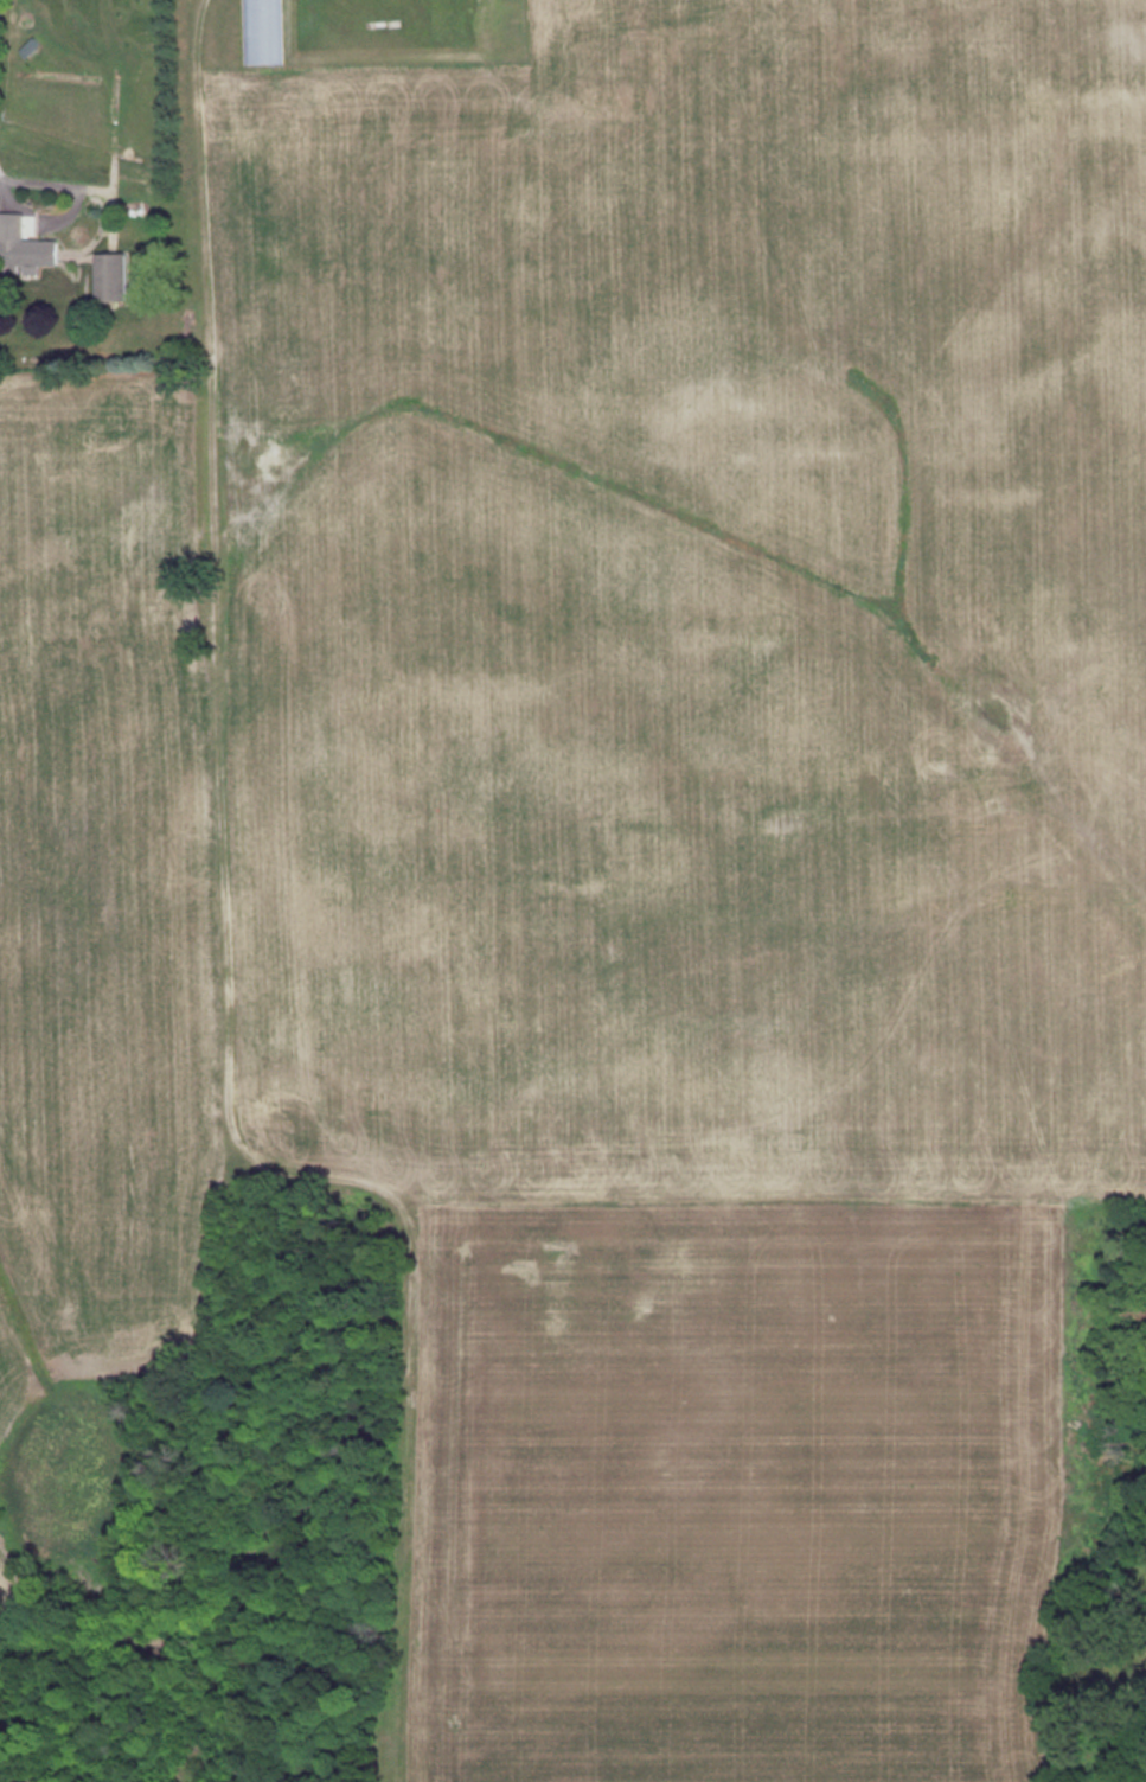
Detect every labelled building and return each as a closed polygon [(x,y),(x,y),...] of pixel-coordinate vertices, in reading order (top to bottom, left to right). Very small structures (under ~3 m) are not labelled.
[(242,65),(281,65),(281,0),(242,0),(242,65)] [(21,233),(0,232),(0,268),(55,269),(55,242),(21,241),(21,233)] [(93,302),(124,302),(124,254),(93,254),(93,302)]
